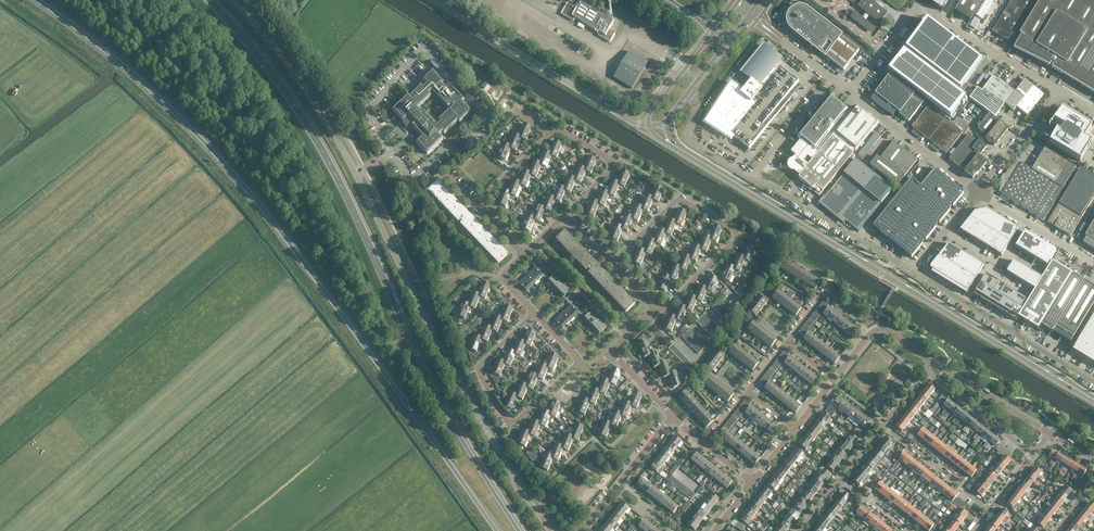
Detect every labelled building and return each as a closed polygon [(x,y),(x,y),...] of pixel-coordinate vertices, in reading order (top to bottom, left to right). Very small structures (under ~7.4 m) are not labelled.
[(871,0),(863,0),(858,6),(879,23),(887,13),(871,0)] [(932,5),(942,11),(949,0),(935,0),(932,5)] [(955,12),(971,21),(974,15),(984,0),(962,0),(955,12)] [(974,15),(982,20),(994,0),(984,0),(974,15)] [(992,32),(1009,43),(1035,0),(1011,0),(992,32)] [(1015,42),(1050,64),(1049,65),(1050,66),(1050,67),(1051,67),(1052,67),(1053,67),(1053,66),(1053,65),(1059,69),(1059,72),(1063,71),(1093,90),(1093,0),(1040,0),(1015,42)] [(608,18),(588,6),(580,2),(577,8),(567,3),(561,14),(573,21),(574,21),(575,19),(581,22),(599,33),(598,35),(598,36),(609,42),(610,42),(615,34),(615,32),(610,29),(614,21),(608,18)] [(844,70),(859,50),(842,37),(843,36),(807,8),(806,8),(805,7),(804,7),(803,7),(802,7),(801,6),(799,6),(798,7),(797,7),(796,7),(794,8),(793,8),(792,9),(791,10),(789,11),(789,12),(788,12),(788,13),(787,14),(787,15),(786,16),(786,17),(786,18),(786,19),(786,20),(786,21),(786,22),(786,23),(786,24),(786,25),(787,26),(787,27),(788,28),(788,29),(789,30),(790,31),(825,59),(827,57),(844,70)] [(858,13),(854,10),(849,16),(857,21),(869,31),(871,33),(876,27),(870,22),(858,13)] [(920,28),(905,47),(961,89),(976,70),(920,28)] [(518,31),(516,35),(525,40),(527,36),(518,31)] [(802,84),(777,64),(780,60),(773,54),(774,52),(770,50),(769,51),(764,46),(742,73),(751,81),(742,92),(731,86),(708,121),(718,128),(717,129),(716,129),(717,130),(719,131),(720,132),(721,132),(720,131),(721,130),(731,136),(731,135),(749,150),(802,84)] [(903,50),(888,70),(951,117),(966,97),(903,50)] [(629,51),(613,78),(632,89),(648,63),(629,51)] [(472,112),(463,102),(464,100),(449,85),(446,88),(442,85),(444,83),(433,71),(423,81),(426,85),(423,88),(421,86),(410,97),(408,95),(392,110),(404,123),(408,119),(413,124),(411,126),(421,137),(416,143),(427,155),(443,139),(439,135),(443,132),(444,134),(458,121),(460,123),(472,112)] [(875,94),(870,100),(892,117),(911,92),(889,75),(875,94)] [(993,76),(985,87),(985,91),(981,92),(977,88),(969,99),(995,118),(1014,92),(993,76)] [(1005,104),(1014,111),(1017,108),(1027,116),(1043,95),(1025,80),(1005,104)] [(901,113),(910,120),(920,107),(923,109),(927,104),(914,95),(901,113)] [(792,164),(792,165),(791,165),(790,166),(791,167),(792,167),(793,169),(794,171),(800,176),(799,178),(809,186),(807,189),(811,192),(813,189),(820,195),(830,182),(853,154),(852,154),(854,151),(855,151),(878,124),(857,107),(852,113),(831,96),(817,114),(817,115),(818,116),(814,121),(813,120),(812,119),(812,120),(798,137),(801,140),(791,152),(796,157),(793,160),(793,161),(792,162),(792,164)] [(929,141),(944,120),(927,107),(912,127),(914,129),(911,133),(920,139),(923,136),(929,141)] [(1061,109),(1054,121),(1064,127),(1060,133),(1057,131),(1050,143),(1080,162),(1091,143),(1093,137),(1093,136),(1090,133),(1092,130),(1093,130),(1093,129),(1093,125),(1093,124),(1091,128),(1061,109)] [(969,113),(963,118),(967,122),(973,116),(969,113)] [(1000,122),(989,114),(978,128),(978,130),(987,137),(986,139),(994,146),(1008,130),(999,122),(1000,122)] [(969,128),(957,118),(954,121),(950,122),(949,122),(947,122),(944,120),(929,141),(931,142),(929,146),(937,152),(940,149),(946,154),(961,135),(963,136),(969,128)] [(521,131),(529,134),(531,129),(530,129),(531,127),(524,124),(521,131)] [(521,138),(521,139),(526,142),(529,134),(521,131),(520,134),(516,133),(515,135),(519,136),(519,137),(521,138)] [(519,136),(515,135),(514,134),(511,141),(519,144),(521,139),(521,138),(519,137),(519,136)] [(969,135),(949,159),(962,169),(976,152),(981,156),(988,147),(979,141),(978,142),(969,135)] [(511,148),(510,149),(516,152),(519,144),(511,141),(510,144),(506,142),(505,144),(509,146),(508,147),(511,148)] [(554,141),(551,148),(559,152),(561,146),(560,146),(561,144),(554,141)] [(906,152),(893,142),(880,159),(874,160),(870,165),(897,186),(916,161),(905,152),(906,152)] [(509,146),(505,144),(504,144),(501,151),(508,155),(510,149),(511,148),(508,147),(509,146)] [(551,156),(555,158),(556,159),(559,152),(551,148),(549,153),(549,154),(552,155),(551,156)] [(1016,162),(1014,166),(1013,165),(1009,170),(1008,170),(1005,175),(1004,175),(1001,180),(1002,181),(998,186),(1001,188),(999,191),(1003,193),(1001,195),(1044,221),(1052,206),(1076,168),(1045,148),(1034,166),(1033,165),(1031,169),(1021,163),(1020,165),(1016,162)] [(508,155),(501,151),(499,156),(500,157),(499,158),(506,161),(508,155)] [(549,154),(549,153),(544,151),(541,158),(549,161),(550,158),(554,160),(555,158),(551,156),(552,155),(549,154)] [(986,163),(978,156),(964,172),(973,179),(986,163)] [(589,157),(586,163),(594,166),(596,162),(595,161),(596,159),(589,157)] [(546,168),(549,161),(541,158),(539,163),(539,164),(541,165),(541,166),(545,168),(546,168)] [(859,232),(874,212),(892,190),(855,160),(837,182),(820,204),(843,223),(845,221),(859,232)] [(539,164),(539,163),(534,161),(531,168),(539,171),(540,168),(544,170),(545,168),(541,166),(541,165),(539,164)] [(587,170),(586,172),(591,174),(594,166),(586,163),(585,166),(582,165),(581,166),(580,166),(580,167),(584,169),(587,170)] [(584,169),(580,167),(579,167),(576,173),(584,176),(586,172),(587,170),(584,169)] [(531,176),(534,178),(536,178),(539,171),(531,168),(529,173),(529,174),(531,175),(531,176)] [(1084,172),(1080,169),(1057,206),(1048,222),(1054,226),(1054,227),(1063,233),(1063,232),(1070,236),(1089,206),(1093,197),(1093,178),(1084,172)] [(964,193),(935,170),(921,187),(911,179),(889,206),(873,227),(881,233),(880,233),(888,239),(911,258),(922,244),(921,243),(924,240),(925,240),(936,227),(935,226),(938,222),(939,223),(950,210),(949,209),(952,205),(953,206),(964,193)] [(529,174),(529,173),(524,171),(521,178),(529,181),(530,178),(534,179),(534,178),(531,176),(531,175),(529,174)] [(620,178),(627,181),(630,176),(628,175),(629,173),(623,171),(620,178)] [(576,180),(576,182),(581,184),(584,176),(576,173),(575,177),(571,175),(570,177),(574,179),(576,180)] [(574,179),(570,177),(569,176),(566,183),(574,186),(576,182),(576,180),(574,179)] [(521,186),(524,187),(526,188),(529,181),(521,178),(519,183),(518,184),(521,185),(521,186)] [(619,186),(623,187),(624,188),(627,181),(620,178),(618,181),(615,179),(614,181),(617,183),(617,184),(620,185),(619,186)] [(518,184),(519,183),(513,180),(511,188),(519,191),(520,188),(523,189),(524,187),(521,186),(521,185),(518,184)] [(617,183),(614,181),(612,180),(609,187),(617,191),(619,188),(622,189),(623,187),(619,186),(620,185),(617,184),(617,183)] [(437,183),(429,190),(499,263),(507,256),(460,206),(437,183)] [(566,190),(566,192),(571,194),(574,186),(566,183),(564,186),(561,185),(560,187),(564,188),(563,189),(566,190)] [(654,191),(662,195),(664,190),(662,189),(663,188),(656,185),(654,191)] [(564,188),(560,187),(559,186),(556,193),(564,196),(566,192),(566,190),(563,189),(564,188)] [(609,195),(613,197),(614,198),(617,191),(609,187),(607,192),(607,193),(610,194),(609,195)] [(510,196),(514,197),(516,198),(519,191),(511,188),(509,192),(508,194),(511,195),(510,196)] [(508,194),(509,192),(503,190),(500,197),(508,201),(510,198),(513,199),(514,197),(510,196),(511,195),(508,194)] [(607,193),(607,192),(602,190),(599,197),(607,201),(608,197),(612,199),(613,197),(609,195),(610,194),(607,193)] [(654,199),(653,200),(658,202),(662,195),(654,191),(652,195),(648,194),(647,196),(651,197),(651,198),(654,199)] [(556,200),(555,201),(561,203),(564,196),(556,193),(554,196),(550,194),(549,196),(553,198),(553,199),(556,200)] [(651,197),(647,196),(646,195),(643,202),(651,205),(653,200),(654,199),(651,198),(651,197)] [(553,198),(549,196),(548,196),(545,203),(553,206),(555,201),(556,200),(553,199),(553,198)] [(508,201),(500,197),(498,203),(499,203),(499,205),(506,208),(508,201)] [(599,205),(602,207),(604,208),(607,201),(599,197),(597,202),(596,203),(599,204),(599,205)] [(596,203),(597,202),(592,200),(589,207),(597,210),(598,207),(602,209),(602,207),(599,205),(599,204),(596,203)] [(643,209),(643,210),(648,212),(651,205),(643,202),(642,205),(638,203),(637,205),(641,207),(641,208),(643,209)] [(545,210),(545,211),(550,213),(553,206),(545,203),(544,206),(540,204),(539,206),(543,208),(543,209),(545,210)] [(641,207),(637,205),(636,205),(633,212),(641,215),(643,210),(643,209),(641,208),(641,207)] [(543,208),(539,206),(538,206),(535,213),(543,216),(545,211),(545,210),(543,209),(543,208)] [(597,210),(589,207),(586,212),(588,213),(587,214),(594,217),(597,210)] [(677,215),(684,219),(686,214),(685,214),(686,212),(679,209),(677,215)] [(975,212),(960,230),(1001,256),(1018,228),(987,210),(975,212)] [(633,219),(633,220),(638,222),(641,215),(633,212),(631,215),(628,213),(627,215),(631,217),(630,218),(633,219)] [(535,220),(535,221),(540,223),(543,216),(535,213),(533,216),(530,214),(529,216),(533,218),(532,219),(535,220)] [(533,218),(529,216),(527,215),(525,223),(532,226),(535,221),(535,220),(532,219),(533,218)] [(631,217),(627,215),(625,215),(622,222),(630,225),(633,220),(633,219),(630,218),(631,217)] [(676,224),(680,226),(681,226),(684,219),(677,215),(674,221),(674,222),(677,223),(676,224)] [(674,222),(674,221),(669,219),(666,226),(674,229),(675,226),(679,228),(680,226),(676,224),(677,223),(674,222)] [(1084,242),(1083,243),(1093,250),(1093,221),(1085,236),(1087,237),(1084,242)] [(623,229),(622,230),(627,232),(630,225),(622,222),(621,225),(617,223),(617,225),(620,227),(620,228),(623,229)] [(532,226),(525,223),(522,228),(524,228),(523,230),(530,233),(532,226)] [(620,227),(617,225),(615,224),(612,232),(620,235),(622,230),(623,229),(620,228),(620,227)] [(712,232),(720,235),(722,230),(720,230),(721,228),(714,225),(712,232)] [(666,234),(669,236),(671,236),(674,229),(666,226),(664,231),(664,232),(666,233),(666,234)] [(664,232),(664,231),(659,229),(656,236),(664,239),(665,236),(669,238),(669,236),(666,234),(666,233),(664,232)] [(712,239),(711,240),(716,243),(720,235),(712,232),(708,230),(705,236),(709,238),(712,239)] [(565,232),(557,239),(627,312),(635,304),(565,232)] [(620,235),(612,232),(610,237),(611,237),(610,239),(617,242),(620,235)] [(1055,251),(1025,233),(1024,232),(1015,247),(1046,267),(1056,251),(1055,251)] [(709,238),(705,236),(704,235),(701,242),(709,245),(711,240),(712,239),(709,238)] [(656,244),(659,245),(661,246),(664,239),(656,236),(654,241),(653,242),(656,243),(656,244)] [(653,242),(654,241),(649,238),(646,246),(653,249),(655,246),(658,247),(659,245),(656,244),(656,243),(653,242)] [(702,249),(701,250),(706,253),(709,245),(701,242),(700,245),(696,244),(695,246),(699,247),(699,248),(702,249)] [(933,270),(968,292),(984,265),(949,244),(931,266),(931,267),(931,268),(931,269),(932,269),(933,270)] [(699,247),(695,246),(694,245),(691,252),(699,255),(701,250),(702,249),(699,248),(699,247)] [(745,252),(753,255),(755,250),(754,250),(755,248),(748,245),(745,252)] [(645,254),(649,255),(651,256),(653,249),(646,246),(644,250),(643,252),(646,253),(645,254)] [(643,252),(644,250),(638,248),(635,256),(643,259),(645,255),(648,257),(649,255),(645,254),(646,253),(643,252)] [(691,259),(691,260),(696,262),(699,255),(691,252),(690,255),(686,254),(685,256),(689,257),(689,258),(691,259)] [(745,252),(743,257),(743,258),(749,261),(749,262),(750,263),(753,255),(745,252)] [(689,257),(685,256),(684,255),(681,262),(689,265),(691,260),(691,259),(689,258),(689,257)] [(738,255),(735,262),(743,266),(746,267),(747,266),(748,264),(749,262),(749,261),(743,258),(743,257),(738,255)] [(643,259),(635,256),(633,260),(634,261),(634,263),(640,265),(643,259)] [(785,271),(790,263),(785,260),(780,268),(785,271)] [(1014,260),(1007,272),(1035,289),(1042,277),(1014,260)] [(1072,274),(1052,261),(1042,277),(1035,289),(1018,317),(1038,329),(1041,324),(1072,274)] [(681,269),(681,270),(686,272),(689,265),(681,262),(679,265),(676,263),(675,265),(679,267),(678,268),(681,269)] [(734,272),(738,274),(739,272),(740,273),(743,266),(735,262),(733,267),(734,268),(733,271),(734,272)] [(790,274),(795,266),(790,263),(785,271),(790,274)] [(679,267),(675,265),(673,265),(670,272),(678,275),(681,270),(681,269),(678,268),(679,267)] [(733,267),(728,265),(725,272),(733,275),(734,272),(733,271),(734,268),(733,267)] [(795,266),(790,274),(795,277),(800,269),(795,266)] [(535,268),(531,272),(538,280),(542,276),(541,275),(540,273),(538,271),(536,270),(535,268)] [(800,269),(795,277),(800,281),(805,272),(800,269)] [(531,272),(527,276),(534,284),(538,280),(531,272)] [(671,279),(670,280),(676,282),(678,275),(670,272),(669,274),(666,273),(665,275),(668,276),(668,278),(671,279)] [(730,282),(733,275),(725,272),(722,277),(724,278),(723,280),(730,282)] [(806,284),(811,275),(805,272),(800,281),(806,284)] [(984,273),(970,297),(1012,324),(1027,298),(984,273)] [(550,279),(548,282),(552,286),(559,278),(556,274),(550,279)] [(668,276),(665,275),(663,274),(660,282),(668,285),(670,280),(671,279),(668,278),(668,276)] [(1041,324),(1070,342),(1093,303),(1093,287),(1072,274),(1041,324)] [(811,287),(816,279),(811,275),(806,284),(811,287)] [(534,284),(527,276),(523,279),(531,287),(534,284)] [(710,276),(707,282),(715,285),(717,281),(716,281),(717,279),(710,276)] [(559,278),(552,286),(556,290),(563,282),(559,278)] [(531,287),(523,279),(519,283),(526,291),(531,287)] [(816,279),(811,287),(816,290),(821,282),(816,279)] [(563,282),(556,290),(559,294),(567,286),(563,282)] [(668,285),(660,282),(658,287),(659,287),(659,289),(665,292),(668,285)] [(707,282),(705,288),(711,291),(711,293),(712,293),(715,285),(707,282)] [(489,287),(490,285),(483,283),(480,289),(488,292),(490,287),(489,287)] [(571,290),(567,286),(559,294),(563,298),(566,295),(571,290)] [(700,286),(697,292),(705,296),(706,293),(710,294),(711,293),(711,291),(705,288),(700,286)] [(480,298),(484,299),(485,300),(488,292),(480,289),(478,295),(479,295),(478,297),(480,298)] [(777,301),(783,294),(779,290),(772,298),(777,301)] [(697,301),(701,303),(702,303),(705,296),(697,292),(695,298),(696,298),(695,300),(697,301)] [(478,295),(473,293),(470,299),(478,303),(479,299),(483,301),(484,299),(480,298),(478,297),(479,295),(478,295)] [(782,305),(788,298),(783,294),(777,301),(782,305)] [(695,298),(689,296),(687,302),(695,306),(696,303),(700,304),(701,303),(697,301),(695,300),(696,298),(695,298)] [(756,301),(763,307),(767,302),(760,296),(756,301)] [(788,298),(782,305),(786,309),(793,301),(788,298)] [(470,308),(474,309),(475,310),(478,303),(470,299),(468,304),(468,305),(469,305),(468,307),(470,307),(470,308)] [(760,312),(763,307),(756,301),(752,306),(760,312)] [(791,313),(797,305),(793,301),(786,309),(791,313)] [(468,305),(468,304),(463,302),(459,310),(467,313),(469,309),(473,311),(474,309),(470,308),(470,307),(468,307),(469,305),(468,305)] [(687,311),(690,312),(692,313),(695,306),(687,302),(684,308),(686,308),(685,310),(687,311)] [(572,307),(571,305),(566,309),(574,317),(578,313),(577,312),(575,310),(574,309),(572,307)] [(684,308),(679,305),(676,313),(684,316),(686,312),(690,314),(690,312),(687,311),(685,310),(686,308),(684,308)] [(797,305),(791,313),(796,316),(802,309),(797,305)] [(511,310),(512,309),(505,306),(503,312),(510,315),(512,311),(511,310)] [(756,317),(760,312),(752,306),(748,311),(756,317)] [(833,311),(829,307),(823,314),(828,318),(833,311)] [(574,317),(566,309),(563,313),(570,321),(574,317)] [(467,313),(459,310),(458,314),(459,315),(458,317),(465,319),(467,313)] [(586,316),(584,319),(587,323),(595,315),(591,311),(586,316)] [(838,314),(833,311),(828,318),(832,321),(838,314)] [(502,313),(499,312),(498,315),(497,314),(496,316),(500,318),(502,319),(501,320),(502,321),(507,323),(510,315),(503,312),(502,313)] [(570,321),(563,313),(559,317),(566,325),(570,321)] [(676,321),(680,322),(681,323),(684,316),(676,313),(674,317),(675,318),(675,320),(676,320),(676,321)] [(842,318),(838,314),(832,321),(837,325),(842,318)] [(1072,350),(1093,363),(1093,314),(1072,350)] [(595,315),(587,323),(591,327),(599,319),(595,315)] [(674,317),(669,315),(666,322),(674,325),(676,322),(680,324),(680,322),(676,321),(676,320),(675,320),(675,318),(674,317)] [(500,318),(496,316),(495,316),(492,322),(500,326),(502,321),(501,320),(502,319),(500,318)] [(566,325),(559,317),(555,321),(562,328),(566,325)] [(847,322),(842,318),(837,325),(841,328),(847,322)] [(603,323),(599,319),(591,327),(595,331),(603,323)] [(497,333),(500,326),(492,322),(491,326),(487,324),(486,326),(490,328),(491,328),(491,330),(492,331),(497,333)] [(671,332),(674,325),(666,322),(664,327),(665,328),(664,329),(671,332)] [(752,333),(758,325),(754,322),(748,329),(752,333)] [(847,322),(841,328),(846,332),(851,325),(847,322)] [(607,327),(603,323),(595,331),(599,335),(607,327)] [(490,328),(486,326),(485,325),(482,333),(490,336),(492,331),(491,330),(491,328),(490,328)] [(757,337),(763,329),(758,325),(752,333),(757,337)] [(851,325),(846,332),(850,336),(856,329),(851,325)] [(763,329),(757,337),(761,340),(768,333),(763,329)] [(526,336),(534,340),(536,335),(534,334),(535,333),(528,330),(526,336)] [(490,336),(482,333),(481,336),(477,334),(476,336),(480,338),(481,338),(481,340),(482,341),(487,343),(490,336)] [(766,344),(772,336),(768,333),(761,340),(766,344)] [(808,333),(804,338),(803,339),(809,343),(814,337),(808,333)] [(480,338),(476,336),(474,335),(471,343),(479,346),(482,341),(481,340),(481,338),(480,338)] [(525,345),(529,347),(530,347),(534,340),(526,336),(523,342),(525,343),(524,344),(525,345)] [(772,336),(766,344),(771,348),(777,340),(772,336)] [(819,341),(814,337),(809,343),(814,347),(819,341)] [(523,342),(518,340),(515,347),(523,350),(525,347),(528,348),(529,347),(525,345),(524,344),(525,343),(523,342)] [(641,350),(649,347),(647,341),(640,343),(641,345),(640,345),(641,350)] [(819,341),(814,347),(819,351),(824,345),(819,341)] [(479,346),(471,343),(469,348),(471,348),(470,350),(477,353),(479,346)] [(734,356),(741,348),(738,346),(738,347),(735,345),(729,352),(734,356)] [(829,349),(824,345),(819,351),(824,355),(829,349)] [(515,355),(519,356),(520,357),(523,350),(515,347),(513,352),(514,352),(514,354),(515,355)] [(651,353),(655,351),(655,350),(651,351),(649,347),(641,350),(644,358),(649,356),(650,355),(650,354),(651,353)] [(739,360),(745,352),(742,350),(743,349),(741,348),(734,356),(739,360)] [(829,349),(824,355),(829,359),(834,353),(829,349)] [(513,352),(508,350),(505,357),(513,360),(514,357),(518,358),(519,356),(515,355),(514,354),(514,352),(513,352)] [(712,355),(720,362),(724,357),(715,350),(713,352),(714,353),(712,355)] [(649,356),(651,361),(659,358),(657,351),(655,351),(651,353),(650,354),(650,355),(649,356)] [(743,364),(750,355),(748,353),(747,354),(745,352),(739,360),(743,364)] [(834,353),(829,359),(835,364),(840,357),(834,353)] [(551,354),(548,360),(556,363),(558,359),(557,358),(558,356),(551,354)] [(716,366),(720,362),(712,355),(710,358),(709,357),(708,359),(716,366)] [(748,367),(754,359),(751,358),(752,357),(750,355),(743,364),(748,367)] [(505,365),(509,366),(510,367),(513,360),(505,357),(503,362),(504,362),(504,364),(505,365)] [(794,360),(790,357),(784,364),(789,367),(794,360)] [(661,363),(665,362),(664,360),(660,362),(659,358),(651,361),(654,368),(659,366),(660,366),(660,364),(661,363)] [(712,371),(716,366),(708,359),(706,361),(707,362),(705,365),(712,371)] [(754,359),(748,367),(753,371),(759,362),(757,360),(756,361),(754,359)] [(503,362),(498,360),(495,367),(503,370),(504,366),(508,368),(509,366),(505,365),(504,364),(504,362),(503,362)] [(553,371),(556,363),(548,360),(547,364),(543,362),(542,364),(546,365),(546,366),(547,366),(547,368),(548,369),(553,371)] [(799,364),(794,360),(789,367),(793,371),(799,364)] [(659,366),(661,371),(669,368),(666,361),(665,362),(661,363),(660,364),(660,366),(659,366)] [(546,365),(542,364),(541,363),(538,370),(546,374),(548,369),(547,368),(547,366),(546,366),(546,365)] [(799,364),(793,371),(798,374),(803,368),(799,364)] [(503,370),(495,367),(493,372),(494,372),(493,374),(500,377),(503,370)] [(671,373),(675,372),(674,370),(670,372),(669,368),(661,371),(664,378),(669,376),(670,376),(670,374),(671,374),(671,373)] [(803,368),(798,374),(802,378),(808,371),(803,368)] [(619,373),(620,372),(613,369),(611,375),(618,379),(620,374),(619,373)] [(546,374),(538,370),(537,373),(533,372),(532,374),(536,375),(536,376),(537,376),(537,378),(538,379),(543,381),(546,374)] [(669,376),(671,382),(679,379),(676,371),(675,372),(671,373),(671,374),(670,374),(670,376),(669,376)] [(808,371),(802,378),(807,382),(812,375),(808,371)] [(536,375),(532,374),(531,373),(528,380),(536,384),(538,379),(537,378),(537,376),(536,376),(536,375)] [(610,384),(614,386),(615,386),(618,379),(611,375),(608,381),(609,382),(609,383),(610,384)] [(817,378),(812,375),(807,382),(811,385),(817,378)] [(709,388),(716,379),(714,377),(713,378),(710,376),(704,384),(709,388)] [(608,381),(603,379),(600,385),(608,389),(609,386),(613,388),(614,386),(610,384),(609,383),(609,382),(608,381)] [(681,384),(679,379),(671,382),(674,388),(681,386),(680,384),(681,384)] [(714,391),(720,384),(717,382),(718,381),(716,379),(709,388),(714,391)] [(536,384),(528,380),(527,383),(523,382),(522,384),(526,385),(526,386),(527,386),(526,388),(528,388),(527,389),(533,391),(536,384)] [(769,382),(764,389),(770,393),(775,386),(769,382)] [(526,386),(526,385),(522,384),(521,383),(517,391),(525,394),(527,389),(528,388),(526,388),(527,386),(526,386)] [(718,395),(725,386),(723,385),(722,386),(720,384),(714,391),(718,395)] [(600,394),(604,395),(605,396),(608,389),(600,385),(598,391),(599,391),(598,393),(600,394)] [(925,390),(931,395),(935,390),(929,385),(925,390)] [(723,399),(729,391),(727,389),(727,388),(725,386),(718,395),(723,399)] [(775,386),(770,393),(775,397),(780,390),(775,386)] [(598,391),(593,388),(590,396),(598,399),(599,396),(603,397),(604,395),(600,394),(598,393),(599,391),(598,391)] [(785,394),(780,390),(775,397),(780,401),(785,394)] [(931,395),(925,390),(920,396),(926,400),(931,395)] [(525,394),(517,391),(516,393),(512,392),(512,394),(515,395),(517,396),(516,398),(517,398),(523,400),(525,394)] [(635,391),(632,398),(640,401),(642,397),(641,396),(642,394),(635,391)] [(682,403),(690,395),(686,391),(679,397),(681,400),(680,401),(682,403)] [(729,391),(723,399),(728,403),(735,394),(732,392),(731,393),(729,391)] [(515,395),(512,394),(510,393),(507,401),(515,404),(517,398),(516,398),(517,396),(515,395)] [(790,399),(785,394),(780,401),(785,405),(790,399)] [(690,395),(682,403),(684,405),(685,404),(687,406),(694,400),(690,395)] [(590,404),(593,405),(595,406),(598,399),(590,396),(588,400),(588,401),(589,401),(588,403),(590,404)] [(926,400),(920,396),(916,401),(922,406),(926,400)] [(844,401),(839,397),(833,404),(839,408),(844,401)] [(588,401),(588,400),(583,398),(579,406),(587,409),(589,406),(593,407),(593,405),(590,404),(588,403),(589,401),(588,401)] [(632,406),(632,407),(637,409),(640,401),(632,398),(631,402),(627,400),(626,402),(630,403),(630,404),(631,404),(630,406),(632,406)] [(790,399),(785,405),(790,409),(795,403),(790,399)] [(694,400),(687,406),(689,408),(688,409),(690,411),(698,404),(694,400)] [(944,416),(953,404),(948,400),(943,406),(947,408),(942,414),(944,416)] [(515,404),(507,401),(505,405),(506,406),(506,408),(512,410),(515,404)] [(551,407),(559,410),(561,411),(563,406),(560,404),(553,401),(551,407)] [(630,403),(626,402),(625,401),(622,408),(630,411),(632,407),(632,406),(630,406),(631,404),(630,404),(630,403)] [(844,401),(839,408),(844,412),(850,405),(844,401)] [(922,406),(916,401),(912,406),(918,411),(922,406)] [(800,407),(795,403),(790,409),(795,413),(800,407)] [(698,404),(690,411),(692,413),(693,413),(695,415),(702,408),(698,404)] [(954,414),(958,409),(953,404),(944,416),(946,418),(951,412),(954,414)] [(849,416),(855,409),(850,405),(844,412),(849,416)] [(587,409),(579,406),(577,411),(579,411),(578,413),(585,416),(587,409)] [(755,410),(750,406),(745,413),(750,417),(755,410)] [(912,406),(908,411),(914,416),(918,411),(912,406)] [(550,416),(554,417),(556,418),(559,410),(551,407),(548,413),(550,413),(549,415),(551,416),(550,416)] [(622,416),(621,416),(627,419),(630,411),(622,408),(620,411),(616,410),(616,412),(620,413),(619,413),(621,414),(620,416),(622,416)] [(702,408),(695,415),(697,417),(696,418),(698,420),(706,413),(702,408)] [(854,420),(860,413),(855,409),(849,416),(854,420)] [(954,424),(963,413),(958,409),(954,414),(957,417),(952,422),(954,424)] [(755,410),(750,417),(754,420),(760,414),(755,410)] [(548,413),(543,411),(541,417),(548,421),(550,418),(553,419),(554,417),(550,416),(551,416),(549,415),(550,413),(548,413)] [(620,413),(616,412),(614,411),(611,418),(619,422),(621,416),(622,416),(620,416),(621,414),(619,413),(620,413)] [(908,411),(904,416),(910,421),(914,416),(908,411)] [(706,413),(698,420),(700,422),(701,421),(703,423),(710,417),(706,413)] [(830,419),(824,413),(820,419),(826,424),(830,419)] [(860,425),(865,417),(860,413),(854,420),(860,425)] [(964,422),(969,417),(963,413),(954,424),(957,426),(961,420),(964,422)] [(760,414),(754,420),(759,424),(764,417),(760,414)] [(904,416),(900,422),(906,426),(910,421),(904,416)] [(540,426),(544,427),(546,428),(548,421),(541,417),(538,423),(539,423),(539,425),(540,425),(540,426)] [(710,417),(703,423),(705,426),(704,426),(706,429),(714,421),(710,417)] [(764,417),(759,424),(763,428),(769,421),(764,417)] [(870,426),(872,423),(871,422),(865,417),(860,425),(857,428),(854,431),(861,436),(863,433),(859,430),(862,426),(865,429),(868,425),(870,426)] [(965,433),(974,421),(969,417),(964,422),(967,425),(963,431),(965,433)] [(611,426),(616,428),(619,422),(611,418),(610,421),(606,420),(606,422),(609,423),(611,424),(610,425),(611,426)] [(826,424),(820,419),(815,424),(822,429),(826,424)] [(539,423),(538,423),(533,420),(530,427),(538,431),(539,427),(543,429),(544,427),(540,426),(540,425),(539,425),(539,423)] [(609,423),(606,422),(604,421),(601,428),(609,432),(611,426),(610,425),(611,424),(609,423)] [(773,424),(769,421),(763,428),(768,431),(773,424)] [(975,431),(979,425),(974,421),(965,433),(967,434),(972,428),(975,431)] [(906,426),(900,422),(896,427),(902,432),(906,426)] [(778,428),(773,424),(768,431),(772,435),(778,428)] [(822,429),(815,424),(811,429),(818,434),(822,429)] [(576,425),(573,431),(581,434),(583,430),(582,429),(583,427),(576,425)] [(979,425),(975,431),(978,433),(973,439),(975,441),(984,429),(979,425)] [(530,435),(533,437),(535,438),(538,431),(530,427),(528,432),(529,433),(529,435),(530,435)] [(609,432),(601,428),(599,433),(600,434),(600,435),(606,438),(609,432)] [(807,434),(814,439),(818,434),(811,429),(807,434)] [(927,432),(923,429),(917,436),(922,439),(927,432)] [(984,429),(975,441),(974,443),(975,444),(976,444),(982,436),(985,439),(989,433),(984,429)] [(529,433),(528,432),(523,430),(520,438),(528,441),(529,437),(533,439),(533,437),(530,435),(529,435),(529,433)] [(578,442),(581,434),(573,431),(572,435),(567,433),(566,434),(567,435),(571,437),(572,437),(572,439),(573,439),(573,440),(578,442)] [(927,432),(922,439),(926,443),(932,436),(927,432)] [(986,449),(995,437),(989,433),(985,439),(988,441),(986,444),(984,447),(986,449)] [(571,437),(567,435),(566,434),(563,441),(571,444),(573,440),(573,439),(572,439),(572,437),(571,437)] [(729,434),(724,440),(729,445),(734,438),(729,434)] [(803,439),(810,445),(810,444),(813,447),(815,444),(812,442),(814,439),(807,434),(803,439)] [(858,440),(851,435),(847,440),(854,445),(858,440)] [(936,440),(932,436),(926,443),(931,446),(936,440)] [(675,437),(671,442),(678,447),(682,442),(675,437)] [(995,437),(986,449),(988,451),(992,445),(996,447),(1000,442),(995,437)] [(528,441),(520,438),(518,442),(519,443),(518,444),(525,447),(528,441)] [(734,438),(729,445),(734,449),(739,442),(734,438)] [(806,450),(810,445),(803,439),(799,445),(806,450)] [(882,444),(888,449),(892,444),(886,439),(882,444)] [(843,445),(850,451),(854,445),(847,440),(843,445)] [(936,440),(931,446),(935,450),(941,443),(936,440)] [(563,449),(568,452),(571,444),(563,441),(562,445),(558,443),(557,445),(561,446),(562,447),(561,449),(563,449)] [(671,442),(667,447),(674,452),(678,447),(671,442)] [(739,442),(734,449),(739,453),(744,446),(739,442)] [(945,447),(941,443),(935,450),(940,453),(945,447)] [(561,446),(557,445),(556,444),(553,451),(560,455),(563,449),(561,449),(562,447),(561,446)] [(878,450),(884,454),(888,449),(882,444),(878,450)] [(839,451),(845,456),(850,451),(843,445),(839,451)] [(744,446),(739,453),(744,457),(750,450),(744,446)] [(674,452),(667,447),(663,452),(670,457),(674,452)] [(945,447),(940,453),(944,457),(949,450),(945,447)] [(948,460),(954,454),(956,451),(952,447),(949,450),(944,457),(948,460)] [(802,461),(804,458),(803,457),(805,455),(796,448),(792,453),(799,459),(799,458),(801,460),(802,461)] [(895,454),(898,457),(899,457),(903,452),(899,449),(895,454)] [(750,450),(744,457),(750,461),(755,454),(750,450)] [(880,459),(884,454),(878,450),(874,455),(880,459)] [(553,459),(552,459),(558,461),(560,455),(553,451),(551,454),(547,453),(547,454),(551,456),(550,456),(552,457),(551,458),(553,459)] [(835,456),(841,461),(845,456),(839,451),(835,456)] [(998,451),(996,453),(1003,459),(1001,462),(1006,466),(1011,461),(1009,459),(1006,457),(1005,456),(1005,457),(1003,455),(1001,453),(998,451)] [(1051,465),(1058,454),(1052,451),(1049,457),(1052,458),(1050,461),(1051,461),(1049,464),(1051,465)] [(663,452),(659,457),(666,462),(670,457),(663,452)] [(534,453),(529,458),(532,462),(538,457),(534,453)] [(696,464),(701,457),(696,453),(691,460),(696,464)] [(792,453),(788,458),(795,464),(796,462),(799,464),(801,460),(799,458),(799,459),(792,453)] [(904,453),(899,459),(903,463),(909,456),(904,453)] [(551,456),(547,454),(545,454),(542,462),(550,465),(552,459),(553,459),(551,458),(552,457),(550,456),(551,456)] [(755,454),(750,461),(755,465),(760,459),(755,454)] [(958,457),(954,454),(948,460),(953,464),(958,457)] [(1059,465),(1064,457),(1058,454),(1051,465),(1053,466),(1055,464),(1055,463),(1059,465)] [(880,459),(874,455),(870,460),(876,465),(880,459)] [(986,461),(988,463),(990,464),(991,462),(1002,471),(1006,466),(1001,462),(999,464),(996,462),(995,462),(992,460),(995,457),(991,455),(986,461)] [(837,466),(841,461),(835,456),(831,461),(837,466)] [(909,456),(903,463),(908,467),(913,460),(909,456)] [(659,457),(655,462),(662,468),(666,462),(659,457)] [(706,460),(701,457),(696,464),(700,467),(706,460)] [(958,457),(953,464),(957,468),(963,461),(958,457)] [(1059,472),(1061,474),(1062,472),(1069,461),(1064,457),(1059,465),(1062,467),(1059,472)] [(791,469),(793,471),(795,469),(793,467),(795,464),(788,458),(784,464),(791,469)] [(706,460),(700,467),(705,471),(710,464),(706,460)] [(878,475),(879,472),(876,469),(878,466),(876,465),(870,460),(866,465),(878,475)] [(911,472),(912,470),(917,463),(913,460),(908,467),(910,469),(909,470),(911,472)] [(542,462),(540,461),(538,465),(542,467),(541,469),(547,471),(550,465),(542,462)] [(837,466),(831,461),(827,466),(833,472),(837,466)] [(963,461),(957,468),(962,471),(967,464),(963,461)] [(1069,461),(1062,472),(1063,472),(1065,474),(1068,468),(1071,470),(1075,464),(1069,461)] [(655,462),(651,468),(657,473),(662,468),(655,462)] [(990,464),(993,467),(992,467),(995,469),(993,472),(998,476),(1002,471),(991,462),(990,464)] [(922,467),(917,463),(912,470),(916,474),(922,467)] [(710,464),(705,471),(709,474),(714,467),(710,464)] [(791,469),(784,464),(780,469),(787,474),(791,469)] [(967,464),(962,471),(966,475),(972,468),(967,464)] [(1074,479),(1080,467),(1075,464),(1071,470),(1074,472),(1072,474),(1073,475),(1072,478),(1074,479)] [(822,473),(820,475),(826,481),(830,475),(824,470),(824,469),(822,467),(819,470),(817,468),(816,469),(814,467),(811,465),(810,467),(813,469),(819,474),(821,472),(822,473)] [(882,478),(878,475),(866,465),(862,470),(870,477),(872,474),(878,479),(876,482),(878,483),(882,478)] [(719,471),(714,467),(709,474),(714,478),(719,471)] [(926,470),(922,467),(916,474),(921,477),(926,470)] [(1081,480),(1083,477),(1086,471),(1080,467),(1074,479),(1076,480),(1077,477),(1081,480)] [(972,468),(966,475),(971,478),(976,471),(972,468)] [(1041,481),(1043,479),(1039,476),(1041,473),(1036,468),(1031,473),(1037,478),(1041,481)] [(783,479),(787,474),(780,469),(776,474),(783,479)] [(993,472),(990,470),(990,469),(987,472),(984,470),(982,472),(994,481),(998,476),(993,472)] [(866,482),(870,477),(862,470),(858,476),(866,482)] [(926,470),(921,477),(925,481),(931,474),(926,470)] [(719,471),(714,478),(718,481),(723,474),(719,471)] [(990,486),(994,481),(982,472),(981,474),(986,478),(983,481),(990,486)] [(1036,489),(1040,485),(1035,481),(1037,478),(1031,473),(1027,479),(1033,483),(1035,485),(1033,488),(1036,489)] [(723,474),(718,481),(723,485),(728,478),(723,474)] [(779,484),(783,479),(776,474),(772,479),(779,484)] [(935,477),(931,474),(925,481),(930,484),(935,477)] [(816,481),(822,486),(826,481),(820,475),(816,481)] [(865,484),(866,482),(858,476),(854,481),(859,486),(862,482),(865,484)] [(935,477),(930,484),(934,488),(940,481),(935,477)] [(642,489),(648,482),(642,478),(637,485),(642,489)] [(728,478),(723,485),(727,488),(732,482),(728,478)] [(779,484),(772,479),(768,484),(774,490),(779,484)] [(1033,483),(1027,479),(1023,484),(1029,488),(1033,483)] [(986,492),(972,481),(971,480),(970,482),(976,487),(975,487),(979,490),(976,492),(982,497),(986,492)] [(990,486),(983,481),(981,484),(975,480),(973,480),(972,481),(986,492),(990,486)] [(818,491),(822,486),(816,481),(812,486),(818,491)] [(937,493),(939,491),(944,484),(940,481),(934,488),(933,490),(937,493)] [(648,482),(642,489),(647,493),(653,486),(648,482)] [(885,486),(880,483),(875,489),(879,493),(885,486)] [(944,484),(939,491),(943,495),(949,488),(944,484)] [(1030,497),(1031,495),(1030,494),(1032,491),(1029,488),(1023,484),(1019,489),(1030,497)] [(658,490),(653,486),(647,493),(653,497),(658,490)] [(814,496),(818,491),(812,486),(808,491),(814,496)] [(885,486),(879,493),(884,497),(889,490),(885,486)] [(1058,489),(1067,497),(1072,492),(1066,487),(1064,490),(1060,487),(1058,489)] [(761,493),(767,498),(772,493),(765,488),(761,493)] [(949,488),(943,495),(948,498),(953,491),(949,488)] [(1058,489),(1056,488),(1055,490),(1057,491),(1056,492),(1060,495),(1058,498),(1063,502),(1067,497),(1058,489)] [(1028,499),(1030,497),(1019,489),(1015,494),(1021,498),(1023,500),(1025,497),(1028,499)] [(663,494),(658,490),(653,497),(658,501),(663,494)] [(894,493),(889,490),(884,497),(888,500),(894,493)] [(810,501),(814,496),(808,491),(804,496),(810,501)] [(953,491),(948,498),(952,502),(958,495),(953,491)] [(757,498),(763,504),(767,498),(761,493),(757,498)] [(844,493),(840,498),(848,505),(850,502),(848,500),(850,498),(844,493)] [(894,493),(888,500),(893,504),(898,497),(894,493)] [(663,494),(658,501),(663,505),(668,499),(663,494)] [(712,494),(708,499),(715,504),(719,499),(712,494)] [(1011,499),(1017,503),(1021,498),(1015,494),(1011,499)] [(806,506),(810,501),(804,496),(800,501),(805,506),(806,506)] [(903,500),(898,497),(893,504),(897,507),(903,500)] [(759,509),(763,504),(757,498),(753,504),(759,509)] [(848,505),(840,498),(836,504),(842,508),(844,510),(848,505)] [(1054,503),(1059,507),(1063,502),(1058,498),(1054,503)] [(673,503),(668,499),(663,505),(668,509),(673,503)] [(708,499),(704,504),(711,509),(715,504),(708,499)] [(1019,505),(1017,503),(1011,499),(1007,504),(1013,508),(1015,505),(1018,507),(1020,509),(1022,507),(1019,505)] [(1059,507),(1054,503),(1052,502),(1050,499),(1047,502),(1051,506),(1050,508),(1055,512),(1059,507)] [(903,500),(897,507),(902,511),(907,504),(903,500)] [(802,512),(806,506),(805,506),(800,501),(795,506),(802,512)] [(629,508),(623,503),(619,508),(625,513),(629,508)] [(673,503),(668,509),(673,514),(679,507),(673,503)] [(1093,510),(1093,509),(1093,506),(1090,503),(1086,508),(1091,513),(1093,515),(1093,511),(1093,510)] [(711,509),(704,504),(700,509),(707,515),(711,509)] [(759,509),(753,504),(748,509),(755,514),(759,509)] [(832,509),(838,513),(842,508),(836,504),(832,509)] [(907,504),(902,511),(906,514),(912,507),(907,504)] [(862,507),(856,513),(861,517),(866,510),(862,507)] [(916,511),(912,507),(906,514),(911,518),(916,511)] [(619,508),(614,513),(621,518),(625,513),(619,508)] [(1044,508),(1042,510),(1051,517),(1055,512),(1050,508),(1047,511),(1044,508)] [(1086,508),(1082,513),(1087,518),(1091,513),(1086,508)] [(707,515),(700,509),(696,515),(703,520),(707,515)] [(755,514),(748,509),(744,514),(751,519),(755,514)] [(828,514),(833,518),(836,515),(842,520),(844,518),(840,515),(838,513),(832,509),(828,514)] [(999,515),(1009,523),(1011,520),(1006,517),(1008,514),(1003,509),(999,515)] [(793,510),(788,515),(795,520),(799,515),(793,510)] [(871,514),(866,510),(861,517),(865,520),(871,514)] [(964,511),(963,511),(962,510),(958,515),(964,519),(968,514),(966,513),(964,511)] [(1042,510),(1038,515),(1047,523),(1051,517),(1042,510)] [(916,511),(911,518),(915,521),(921,514),(916,511)] [(621,518),(614,513),(610,518),(617,524),(621,518)] [(1087,518),(1082,513),(1078,518),(1083,523),(1085,520),(1090,524),(1093,519),(1092,517),(1090,520),(1087,518)] [(744,514),(740,519),(747,525),(751,519),(744,514)] [(795,520),(788,515),(787,514),(783,519),(784,520),(791,526),(795,520)] [(837,529),(838,527),(831,522),(833,518),(828,514),(824,519),(829,524),(832,525),(835,528),(837,529)] [(875,517),(871,514),(865,520),(870,524),(875,517)] [(925,518),(921,514),(915,521),(920,525),(925,518)] [(703,520),(696,515),(692,520),(699,525),(703,520)] [(958,515),(954,520),(960,525),(964,519),(958,515)] [(1007,525),(1009,523),(999,515),(995,520),(1000,524),(1002,522),(1007,525)] [(1038,515),(1036,518),(1040,521),(1037,523),(1043,528),(1047,523),(1038,515)] [(880,521),(875,517),(870,524),(874,528),(880,521)] [(610,518),(606,523),(613,529),(617,524),(610,518)] [(925,518),(920,525),(924,528),(929,521),(925,518)] [(1083,530),(1085,530),(1086,530),(1084,528),(1083,528),(1080,526),(1083,523),(1078,518),(1073,523),(1083,530)] [(825,529),(829,524),(824,519),(820,524),(825,529)] [(649,523),(644,520),(639,526),(644,530),(649,523)] [(699,525),(692,520),(688,525),(694,530),(699,525)] [(784,520),(780,526),(787,530),(791,526),(784,520)] [(954,520),(950,525),(956,530),(960,525),(954,520)] [(1002,530),(998,527),(1000,524),(995,520),(991,525),(996,529),(998,530),(1002,530)] [(884,524),(880,521),(874,528),(879,530),(884,524)] [(929,521),(924,528),(928,530),(929,530),(934,525),(929,521)] [(629,530),(632,530),(637,524),(635,522),(628,530),(629,530)]
